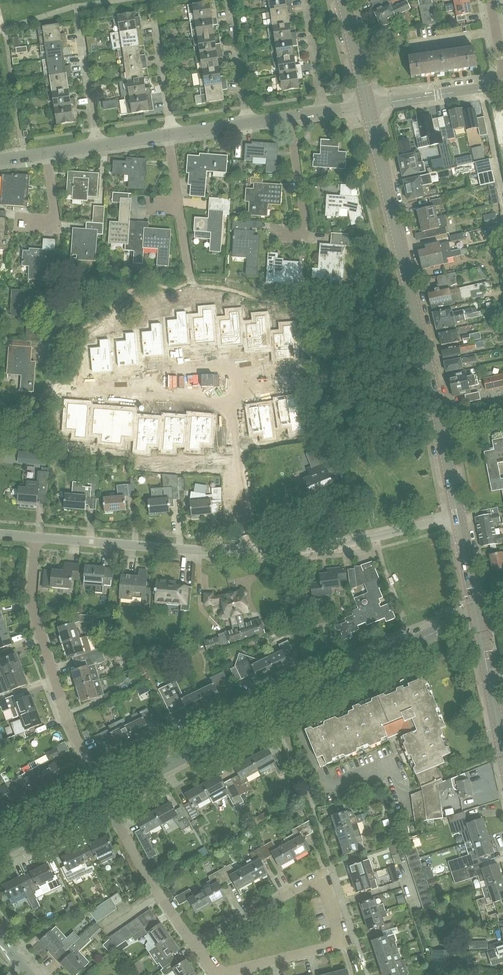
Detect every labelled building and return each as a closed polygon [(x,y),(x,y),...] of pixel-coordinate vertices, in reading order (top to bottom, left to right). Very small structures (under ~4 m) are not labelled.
[(271,10),(292,7),(291,0),(290,0),(286,1),(286,0),(264,0),(265,3),(270,3),(271,10)] [(418,0),(410,5),(413,10),(420,7),(433,5),(432,0),(418,0)] [(191,22),(196,21),(217,18),(216,11),(215,11),(214,1),(210,2),(188,5),(190,15),(191,22)] [(393,16),(406,11),(409,7),(406,1),(391,9),(389,4),(373,11),(379,23),(381,22),(382,26),(386,25),(389,24),(391,23),(393,21),(395,20),(393,16)] [(466,20),(466,15),(472,14),(469,1),(454,4),(445,5),(446,12),(456,10),(458,21),(466,20)] [(433,5),(420,7),(424,26),(437,24),(433,7),(433,5)] [(273,26),(290,24),(288,14),(293,14),(292,7),(271,10),(266,11),(267,20),(272,19),(273,26)] [(121,15),(113,17),(114,26),(119,25),(120,32),(141,29),(140,23),(140,18),(135,18),(134,14),(121,15)] [(191,22),(192,31),(193,38),(214,35),(213,26),(218,25),(217,18),(196,21),(191,22)] [(275,35),(276,42),(297,40),(296,33),(291,34),(290,24),(273,26),(268,27),(270,36),(275,35)] [(40,45),(45,44),(66,40),(65,34),(60,34),(59,25),(38,28),(40,45)] [(115,33),(110,34),(113,50),(118,49),(139,46),(144,46),(142,36),(141,29),(120,32),(115,33)] [(199,46),(200,54),(222,51),(221,44),(216,45),(214,35),(193,38),(195,47),(199,46)] [(94,36),(86,38),(89,53),(92,52),(91,45),(95,44),(94,36)] [(67,48),(66,40),(45,44),(40,45),(41,54),(46,53),(47,60),(64,58),(62,48),(67,48)] [(298,46),(297,40),(276,42),(271,43),(272,52),(277,52),(278,59),(294,56),(293,47),(298,46)] [(146,62),(145,55),(140,56),(139,46),(118,49),(119,58),(124,58),(125,65),(146,62)] [(455,51),(441,53),(444,73),(478,68),(475,48),(461,50),(460,47),(455,48),(455,51)] [(223,58),(222,51),(200,54),(196,54),(197,64),(202,63),(203,70),(219,67),(218,58),(223,58)] [(412,78),(444,73),(441,53),(428,55),(428,51),(422,52),(423,56),(409,58),(412,78)] [(278,59),(273,59),(275,69),(279,68),(280,75),(302,72),(301,65),(296,66),(294,56),(278,59)] [(47,60),(42,61),(44,70),(48,69),(50,76),(71,73),(70,67),(65,67),(64,58),(47,60)] [(126,74),(127,81),(144,79),(142,70),(147,69),(146,62),(125,65),(120,66),(121,75),(126,74)] [(200,87),(205,87),(227,83),(225,76),(220,77),(219,67),(203,70),(198,70),(199,80),(200,87)] [(303,79),(302,72),(280,75),(276,76),(277,85),(282,84),(283,92),(300,89),(298,80),(303,79)] [(51,85),(52,93),(69,90),(67,81),(72,80),(71,73),(50,76),(45,77),(46,86),(51,85)] [(129,90),(130,98),(151,94),(150,87),(145,88),(144,79),(127,81),(123,82),(124,91),(129,90)] [(227,83),(205,87),(200,87),(202,95),(203,103),(224,100),(223,91),(228,90),(227,83)] [(54,109),(76,106),(75,99),(70,100),(69,90),(52,93),(47,93),(49,102),(53,102),(54,109)] [(154,111),(152,101),(151,94),(130,98),(125,98),(127,114),(154,111)] [(78,122),(77,113),(76,106),(54,109),(50,109),(51,118),(56,118),(57,125),(78,122)] [(449,111),(450,115),(452,124),(445,126),(448,140),(456,138),(454,130),(466,127),(462,112),(462,109),(449,111)] [(475,109),(462,112),(466,127),(466,130),(479,128),(480,136),(481,136),(488,134),(485,121),(478,122),(477,118),(475,109)] [(412,122),(416,137),(418,148),(431,145),(438,143),(440,143),(447,141),(448,141),(448,139),(445,129),(440,130),(439,128),(434,130),(431,119),(430,115),(418,118),(418,121),(412,122)] [(408,138),(398,141),(401,152),(411,150),(408,138)] [(346,152),(339,151),(337,151),(337,147),(339,147),(339,146),(338,146),(338,142),(339,142),(340,140),(321,139),(320,146),(324,147),(324,155),(314,154),(313,167),(345,169),(346,152)] [(440,143),(438,143),(441,158),(443,167),(444,169),(455,166),(453,160),(448,146),(447,141),(440,143)] [(244,144),(243,160),(252,161),(253,161),(252,164),(266,164),(266,172),(276,173),(278,143),(251,142),(251,144),(244,144)] [(483,150),(472,152),(474,160),(485,158),(483,150)] [(399,161),(400,167),(417,163),(423,162),(421,152),(399,157),(400,161),(399,161)] [(187,155),(186,173),(188,174),(188,185),(191,185),(205,186),(206,171),(213,171),(226,172),(227,159),(227,156),(207,154),(207,157),(199,156),(187,155)] [(471,155),(455,159),(456,159),(457,167),(473,163),(471,155)] [(113,162),(113,173),(129,174),(128,189),(144,190),(146,160),(130,159),(130,163),(113,162)] [(490,159),(475,162),(477,174),(478,174),(482,173),(493,171),(490,159)] [(423,162),(417,163),(400,167),(401,173),(402,172),(403,176),(426,172),(424,162),(423,162)] [(99,174),(89,173),(68,171),(66,196),(72,196),(72,200),(87,201),(88,197),(97,198),(98,180),(99,174)] [(487,184),(495,183),(493,171),(482,173),(478,174),(477,174),(480,186),(487,184)] [(403,185),(405,190),(429,185),(432,184),(430,175),(420,177),(404,180),(405,185),(403,185)] [(5,205),(23,207),(24,200),(28,201),(29,178),(12,177),(12,179),(4,178),(2,196),(1,196),(0,203),(5,203),(5,205)] [(247,189),(246,196),(250,196),(249,215),(265,216),(266,209),(265,209),(265,204),(279,205),(280,186),(262,184),(263,178),(250,177),(249,183),(254,184),(254,190),(247,189)] [(499,203),(495,183),(487,184),(492,205),(499,203)] [(327,195),(326,215),(336,216),(336,217),(338,217),(338,214),(337,214),(338,209),(348,210),(352,225),(362,223),(357,198),(357,189),(355,187),(352,187),(352,185),(341,185),(340,194),(341,194),(341,197),(327,195)] [(408,200),(424,196),(425,198),(438,195),(437,188),(430,190),(429,185),(405,190),(406,195),(407,194),(408,200)] [(124,251),(135,252),(136,231),(128,230),(130,199),(129,199),(129,194),(112,192),(112,201),(120,202),(119,223),(110,222),(108,242),(125,243),(124,251)] [(417,210),(420,221),(437,217),(434,207),(443,205),(441,198),(429,201),(431,207),(417,210)] [(194,217),(194,223),(195,223),(194,232),(211,233),(212,233),(211,245),(210,245),(209,251),(220,252),(223,215),(229,215),(230,199),(223,199),(222,211),(208,210),(208,218),(208,219),(200,219),(200,218),(194,217)] [(93,220),(93,223),(103,224),(103,221),(104,207),(94,206),(93,220)] [(496,212),(490,214),(492,224),(499,223),(496,212)] [(445,215),(437,217),(420,221),(422,232),(426,231),(428,238),(447,233),(446,226),(447,226),(445,215)] [(255,238),(255,235),(256,231),(250,231),(250,228),(251,221),(233,220),(232,230),(235,231),(234,237),(233,237),(233,239),(234,239),(234,245),(233,255),(248,256),(248,259),(246,276),(256,277),(259,238),(255,238)] [(77,234),(73,234),(72,254),(78,255),(78,260),(93,261),(93,262),(95,262),(97,235),(103,235),(103,224),(93,223),(86,223),(86,230),(77,229),(77,234)] [(498,225),(486,228),(488,236),(500,233),(498,225)] [(131,272),(135,273),(136,264),(142,264),(143,248),(158,249),(157,265),(168,266),(171,230),(144,228),(144,231),(136,231),(135,252),(134,263),(132,263),(131,272)] [(350,248),(352,248),(349,234),(331,233),(330,245),(321,244),(319,262),(323,262),(322,269),(312,268),(311,277),(330,279),(329,286),(339,287),(340,271),(342,271),(344,246),(350,247),(350,248)] [(463,233),(449,236),(451,242),(464,239),(463,233)] [(418,248),(420,259),(451,252),(449,242),(440,244),(440,243),(418,248)] [(493,244),(488,250),(494,255),(499,249),(493,244)] [(423,269),(444,264),(448,263),(447,258),(468,254),(466,249),(464,249),(451,252),(420,259),(423,269)] [(33,272),(28,271),(28,280),(47,281),(47,277),(49,277),(49,269),(48,269),(48,268),(46,268),(47,262),(53,263),(53,264),(54,264),(55,251),(42,250),(42,252),(23,250),(22,265),(33,266),(33,272)] [(268,253),(267,263),(266,282),(274,283),(274,275),(286,276),(285,289),(299,290),(301,263),(277,261),(278,253),(268,253)] [(461,293),(470,291),(486,288),(486,287),(492,286),(491,281),(459,288),(449,290),(448,287),(457,282),(455,272),(437,276),(439,284),(435,285),(436,289),(428,291),(430,300),(461,293)] [(25,335),(26,335),(41,337),(42,319),(35,318),(36,308),(43,308),(44,292),(29,291),(28,295),(21,295),(21,291),(12,290),(10,313),(20,314),(20,307),(31,308),(30,318),(27,317),(25,335)] [(470,291),(461,293),(430,300),(432,309),(452,304),(451,301),(471,296),(470,291)] [(433,312),(435,321),(477,312),(475,307),(452,312),(451,309),(433,312)] [(203,317),(193,318),(195,342),(195,344),(196,344),(214,342),(215,342),(215,340),(213,309),(202,310),(203,317)] [(177,319),(167,320),(169,344),(169,346),(189,344),(189,342),(186,311),(176,312),(177,319)] [(229,319),(219,320),(221,344),(222,346),(223,346),(240,344),(242,344),(242,342),(239,311),(229,312),(229,319)] [(435,321),(437,330),(455,326),(455,322),(480,316),(479,312),(477,312),(435,321)] [(256,324),(246,325),(248,349),(248,350),(250,350),(267,349),(269,349),(268,347),(266,316),(255,317),(256,324)] [(151,331),(141,332),(143,355),(143,357),(145,357),(162,356),(164,356),(164,354),(161,323),(150,324),(151,331)] [(283,333),(273,334),(275,358),(276,360),(277,360),(294,358),(296,358),(296,356),(293,325),(283,326),(283,333)] [(439,335),(438,336),(439,339),(440,340),(441,346),(459,342),(457,330),(439,334),(439,335)] [(126,341),(116,342),(118,365),(118,367),(119,367),(137,365),(138,365),(138,363),(135,333),(125,333),(126,341)] [(463,343),(470,341),(469,334),(461,335),(463,343)] [(100,347),(90,348),(92,372),(92,374),(93,374),(111,372),(112,372),(112,370),(110,339),(99,340),(100,347)] [(475,343),(441,350),(443,358),(461,355),(460,351),(476,348),(475,343)] [(33,391),(35,365),(31,364),(32,347),(9,346),(7,372),(22,373),(21,391),(33,391)] [(476,356),(444,362),(446,372),(463,369),(462,364),(477,361),(476,356)] [(385,380),(387,373),(380,371),(378,378),(385,380)] [(449,377),(448,377),(450,386),(476,380),(478,380),(477,376),(475,376),(467,378),(466,372),(448,376),(449,377)] [(485,379),(487,391),(502,387),(502,375),(485,379)] [(476,380),(450,386),(452,394),(452,395),(470,392),(469,386),(476,384),(478,384),(478,380),(476,380)] [(465,395),(467,402),(480,399),(479,392),(465,395)] [(297,398),(277,401),(278,403),(281,426),(291,425),(292,432),(302,431),(298,400),(297,398)] [(68,405),(66,429),(76,430),(75,437),(86,438),(88,407),(88,405),(68,403),(68,405)] [(250,408),(249,408),(249,410),(253,433),(262,432),(264,439),(274,438),(269,407),(269,405),(268,405),(250,408)] [(94,410),(92,434),(102,435),(101,442),(111,443),(114,410),(112,410),(95,409),(94,408),(94,410)] [(114,410),(111,443),(121,444),(122,437),(132,437),(133,414),(134,412),(114,410)] [(191,418),(189,449),(200,450),(200,443),(210,444),(212,420),(212,418),(211,418),(193,416),(192,416),(192,418),(191,418)] [(165,419),(163,450),(173,451),(174,443),(183,444),(185,421),(186,419),(165,417),(165,419)] [(139,420),(136,451),(147,452),(147,444),(157,445),(159,421),(159,420),(139,418),(139,420)] [(492,440),(494,450),(484,452),(492,492),(502,490),(502,494),(502,478),(501,479),(498,463),(502,462),(502,438),(492,440)] [(315,498),(316,501),(325,497),(324,494),(327,493),(327,494),(336,490),(329,473),(336,470),(326,446),(316,451),(321,464),(313,467),(308,469),(311,477),(304,479),(308,490),(301,493),(305,502),(315,498)] [(19,451),(18,463),(44,465),(45,453),(19,451)] [(20,488),(19,502),(38,504),(38,499),(39,495),(39,494),(41,495),(43,490),(47,491),(46,504),(47,504),(48,495),(49,472),(48,471),(49,467),(42,467),(42,471),(41,471),(38,471),(37,484),(28,483),(27,488),(20,488)] [(65,508),(65,510),(73,511),(73,509),(86,510),(86,505),(87,500),(89,501),(91,499),(91,497),(97,498),(98,485),(99,475),(93,474),(89,474),(89,482),(89,483),(92,483),(92,485),(91,487),(84,487),(84,482),(74,481),(73,495),(66,494),(65,508)] [(118,497),(104,498),(105,512),(105,514),(113,513),(113,511),(127,510),(125,498),(136,497),(135,484),(120,485),(121,496),(118,497)] [(164,498),(149,500),(150,514),(150,516),(158,515),(158,513),(171,512),(171,507),(171,506),(175,505),(174,500),(180,499),(179,486),(172,487),(163,488),(163,493),(164,498)] [(192,502),(190,502),(191,516),(192,518),(199,517),(199,515),(213,514),(217,512),(215,509),(218,508),(217,504),(222,502),(222,501),(222,488),(212,489),(212,495),(206,495),(206,494),(203,495),(193,493),(192,502)] [(476,518),(479,532),(494,529),(493,522),(500,521),(499,513),(476,518)] [(481,546),(502,542),(502,535),(502,534),(496,535),(494,529),(479,532),(481,546)] [(490,555),(493,570),(502,568),(502,557),(502,552),(490,555)] [(387,621),(396,618),(390,603),(381,607),(379,603),(381,602),(379,599),(383,597),(379,588),(383,587),(372,561),(360,566),(367,582),(364,584),(367,592),(354,598),(358,608),(351,611),(353,615),(345,618),(346,622),(335,627),(337,632),(340,630),(344,640),(353,637),(351,634),(359,630),(358,626),(366,623),(367,626),(385,618),(387,621)] [(53,570),(53,571),(45,571),(43,587),(52,588),(52,587),(71,589),(72,579),(78,579),(79,564),(65,562),(64,571),(53,570)] [(84,584),(96,585),(95,592),(105,593),(105,589),(111,589),(113,567),(104,566),(104,567),(85,566),(84,584)] [(338,581),(346,580),(344,567),(328,569),(328,573),(320,574),(321,582),(311,583),(313,596),(331,594),(330,588),(338,587),(338,581)] [(150,604),(151,591),(145,591),(147,570),(139,569),(138,578),(122,577),(120,599),(130,600),(130,598),(131,598),(131,595),(142,596),(141,603),(150,604)] [(157,578),(157,590),(155,590),(155,594),(156,594),(156,602),(181,604),(181,610),(189,611),(190,606),(192,587),(176,586),(176,580),(157,578)] [(244,589),(231,592),(239,625),(244,623),(241,614),(249,612),(245,596),(246,595),(246,594),(247,594),(247,592),(247,591),(246,590),(246,589),(245,589),(244,589)] [(240,627),(239,625),(231,592),(217,596),(213,596),(213,593),(204,593),(204,605),(213,605),(221,604),(223,612),(221,612),(221,613),(220,614),(220,615),(220,616),(221,617),(222,618),(223,619),(230,617),(233,629),(218,634),(219,637),(217,638),(217,636),(204,641),(208,652),(221,648),(243,640),(240,627)] [(80,614),(80,621),(93,622),(94,615),(80,614)] [(245,626),(244,623),(239,625),(240,627),(243,640),(264,634),(260,621),(245,626)] [(58,628),(63,643),(79,638),(74,623),(58,628)] [(12,644),(5,627),(0,629),(0,648),(12,644)] [(84,653),(86,660),(90,658),(103,654),(101,648),(91,651),(86,636),(79,638),(63,643),(68,659),(84,653)] [(167,638),(169,646),(175,645),(173,637),(167,638)] [(275,673),(276,672),(276,673),(282,671),(281,670),(291,665),(287,657),(294,654),(288,640),(278,644),(282,651),(268,658),(275,673)] [(21,669),(16,654),(0,660),(0,677),(21,669)] [(103,654),(90,658),(86,660),(88,666),(71,671),(76,686),(100,679),(95,663),(105,660),(103,654)] [(312,654),(304,657),(308,665),(316,662),(312,654)] [(268,658),(259,662),(259,660),(252,657),(235,665),(241,679),(255,673),(259,681),(269,676),(274,674),(274,673),(275,673),(268,658)] [(134,667),(139,676),(145,673),(140,664),(134,667)] [(0,677),(0,694),(27,684),(21,669),(0,677)] [(211,685),(198,692),(205,707),(221,699),(217,691),(230,685),(223,671),(208,679),(211,685)] [(439,784),(443,782),(437,767),(445,763),(443,757),(451,753),(441,729),(446,727),(425,677),(409,684),(407,682),(403,680),(400,682),(402,687),(353,707),(354,710),(305,730),(321,767),(389,739),(388,736),(401,731),(403,736),(401,737),(423,790),(411,795),(415,822),(427,821),(433,820),(443,818),(439,784)] [(100,679),(76,686),(81,702),(97,697),(103,695),(104,694),(100,679)] [(174,685),(160,692),(171,713),(178,710),(185,707),(189,715),(198,710),(203,708),(205,707),(198,692),(183,698),(181,700),(174,685)] [(104,694),(103,695),(106,701),(119,695),(117,691),(116,689),(104,694)] [(20,716),(37,709),(31,695),(15,701),(13,695),(0,700),(0,707),(1,706),(3,712),(10,709),(13,718),(20,716)] [(150,733),(150,732),(147,725),(153,722),(147,708),(131,716),(132,719),(125,723),(126,725),(134,741),(150,733)] [(13,736),(8,738),(8,739),(10,744),(27,738),(25,732),(27,731),(26,730),(43,723),(37,709),(20,716),(22,719),(11,723),(15,735),(13,736)] [(118,749),(134,741),(126,725),(119,728),(116,722),(107,726),(109,729),(94,736),(99,745),(113,738),(118,749)] [(87,730),(82,732),(85,739),(90,737),(87,730)] [(47,754),(50,760),(38,766),(49,785),(65,777),(55,758),(61,754),(57,748),(47,754)] [(251,758),(258,770),(273,761),(280,773),(287,770),(279,752),(272,756),(268,749),(251,758)] [(239,774),(231,779),(238,792),(240,795),(249,790),(245,783),(247,782),(245,777),(258,770),(251,758),(235,767),(239,774)] [(33,793),(49,785),(38,766),(35,761),(28,764),(31,770),(23,774),(18,777),(12,779),(17,791),(23,788),(23,787),(28,784),(33,793)] [(472,795),(469,780),(467,780),(465,773),(451,779),(453,786),(454,788),(455,789),(456,789),(458,790),(460,790),(461,798),(472,795)] [(219,776),(202,785),(209,797),(213,803),(228,795),(229,797),(234,807),(235,807),(244,802),(243,801),(241,796),(240,795),(238,792),(231,779),(223,783),(219,776)] [(209,797),(202,785),(186,794),(190,801),(184,805),(191,819),(199,814),(194,806),(209,797)] [(8,800),(1,787),(0,788),(0,805),(8,800)] [(377,795),(380,805),(387,802),(384,793),(377,795)] [(170,803),(154,812),(160,824),(172,818),(182,831),(191,825),(188,821),(180,807),(174,810),(170,803)] [(332,816),(336,829),(357,822),(364,820),(362,814),(355,816),(354,814),(353,813),(351,812),(350,811),(348,811),(346,811),(332,816)] [(141,829),(135,832),(142,846),(149,859),(157,855),(148,839),(152,838),(149,831),(160,824),(154,812),(137,821),(141,829)] [(466,818),(457,820),(461,831),(465,843),(488,835),(482,819),(468,824),(466,818)] [(192,823),(195,828),(201,824),(199,819),(192,823)] [(284,839),(287,844),(295,858),(309,849),(303,838),(313,832),(309,820),(292,830),(294,834),(284,839)] [(357,822),(336,829),(340,842),(361,835),(359,828),(357,822)] [(403,834),(409,833),(408,825),(401,826),(403,834)] [(361,835),(340,842),(344,855),(364,848),(362,842),(363,841),(361,835)] [(494,852),(488,835),(465,843),(469,854),(448,861),(452,872),(454,871),(466,868),(474,865),(481,863),(479,857),(494,852)] [(90,845),(85,847),(93,865),(100,862),(101,864),(116,856),(112,849),(113,849),(107,836),(90,844),(90,845)] [(390,846),(394,845),(396,844),(394,836),(388,838),(390,846)] [(280,866),(295,858),(287,844),(279,849),(272,841),(261,847),(267,858),(273,854),(280,866)] [(394,845),(396,854),(402,852),(399,843),(396,844),(394,845)] [(205,846),(198,850),(202,857),(209,853),(205,846)] [(66,865),(62,867),(68,879),(76,874),(78,878),(87,874),(85,869),(88,867),(91,872),(96,870),(93,865),(85,847),(80,850),(79,849),(62,857),(66,865)] [(245,868),(253,881),(268,873),(261,861),(267,858),(261,847),(250,853),(254,863),(245,868)] [(405,851),(407,857),(418,853),(416,847),(405,851)] [(409,863),(420,859),(418,853),(407,857),(409,863)] [(362,861),(348,866),(352,879),(373,872),(371,866),(369,859),(362,861)] [(409,863),(411,869),(422,865),(420,859),(409,863)] [(502,880),(497,864),(483,868),(481,863),(474,865),(480,882),(486,880),(488,885),(502,880)] [(31,873),(26,875),(34,893),(41,890),(38,884),(46,881),(51,892),(62,887),(56,874),(53,876),(48,864),(31,872),(31,873)] [(238,889),(253,881),(245,868),(236,873),(230,864),(219,870),(225,881),(231,878),(238,889)] [(388,867),(393,882),(399,880),(395,865),(388,867)] [(411,869),(413,874),(424,871),(422,865),(411,869)] [(454,871),(452,872),(456,883),(470,878),(466,868),(454,871)] [(162,878),(168,874),(164,869),(159,872),(162,878)] [(201,886),(204,891),(211,904),(226,896),(219,884),(225,881),(219,870),(209,876),(210,880),(201,886)] [(413,874),(414,880),(426,876),(424,871),(413,874)] [(432,871),(425,874),(426,876),(427,881),(435,878),(432,871)] [(378,887),(373,872),(352,879),(357,892),(371,887),(372,889),(378,887)] [(12,904),(34,893),(26,875),(21,878),(20,877),(3,885),(12,904)] [(426,876),(414,880),(416,886),(428,882),(426,876)] [(481,909),(486,907),(486,905),(502,899),(502,881),(502,880),(488,885),(481,888),(485,898),(477,900),(480,909),(481,909)] [(416,886),(418,891),(429,887),(428,882),(416,886)] [(431,893),(429,887),(418,891),(420,897),(431,893)] [(196,913),(211,904),(204,891),(195,896),(189,889),(174,897),(179,905),(189,900),(196,913)] [(109,898),(115,906),(124,900),(118,892),(109,898)] [(420,897),(422,903),(433,899),(431,893),(420,897)] [(117,908),(115,906),(109,898),(104,902),(112,912),(117,908)] [(360,904),(364,916),(385,909),(383,903),(377,905),(375,899),(360,904)] [(433,899),(422,903),(424,909),(435,905),(433,899)] [(112,912),(104,902),(100,905),(107,915),(112,912)] [(102,919),(107,915),(100,905),(95,908),(102,919)] [(97,922),(102,919),(95,908),(90,912),(97,922)] [(144,928),(146,927),(157,919),(150,909),(137,918),(144,928)] [(385,909),(364,916),(369,929),(380,925),(385,924),(383,917),(387,916),(385,909)] [(497,913),(483,917),(483,918),(485,923),(500,920),(497,913)] [(133,921),(140,931),(144,928),(137,918),(133,921)] [(135,934),(140,931),(133,921),(128,924),(135,934)] [(56,960),(60,964),(61,964),(64,967),(72,974),(76,974),(84,967),(89,962),(79,951),(86,945),(91,940),(90,939),(100,929),(101,928),(96,923),(80,938),(70,946),(56,960)] [(130,938),(134,935),(135,934),(128,924),(123,927),(130,938)] [(149,932),(144,936),(148,942),(150,944),(146,946),(146,947),(149,952),(153,949),(156,947),(157,946),(170,937),(161,924),(149,932)] [(118,931),(125,941),(130,938),(123,927),(118,931)] [(384,937),(372,941),(377,954),(397,947),(395,941),(397,941),(394,933),(393,934),(391,929),(391,928),(387,930),(382,931),(384,937)] [(56,960),(70,946),(80,938),(74,931),(61,943),(50,931),(40,941),(53,955),(52,956),(56,960)] [(120,944),(125,941),(118,931),(113,934),(120,944)] [(120,944),(113,934),(107,938),(109,940),(114,948),(120,944)] [(156,947),(153,949),(161,961),(159,963),(161,965),(163,968),(176,960),(173,955),(179,951),(170,937),(157,946),(156,947)] [(109,940),(103,945),(110,952),(114,948),(109,940)] [(470,941),(470,949),(489,949),(489,940),(470,941)] [(377,954),(381,966),(402,960),(400,953),(397,947),(377,954)] [(444,966),(445,950),(434,950),(433,966),(444,966)] [(195,974),(185,960),(179,964),(176,960),(163,968),(161,970),(164,974),(167,974),(173,971),(175,974),(193,974),(195,974)] [(381,966),(383,974),(407,974),(408,973),(404,961),(402,960),(381,966)] [(132,965),(135,969),(142,965),(139,961),(132,965)]
